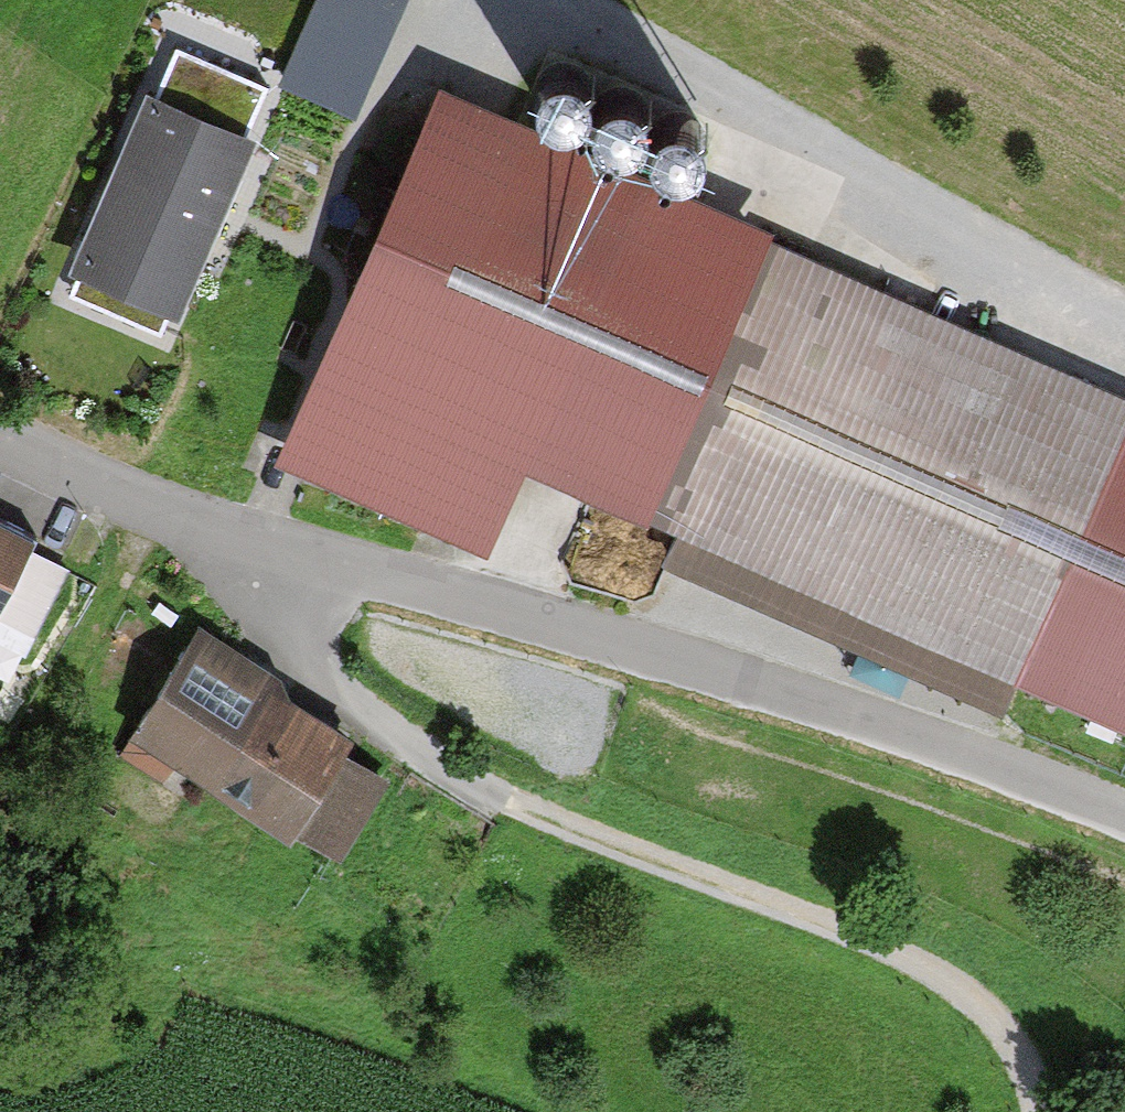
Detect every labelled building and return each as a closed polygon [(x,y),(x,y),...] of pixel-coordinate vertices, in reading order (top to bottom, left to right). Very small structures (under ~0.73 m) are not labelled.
[(283,81),(352,111),(401,0),(319,0),(283,81)] [(150,92),(127,146),(232,189),(254,136),(244,131),(263,84),(183,51),(164,97),(150,92)] [(561,120),(582,114),(592,95),(586,74),(567,64),(546,70),(535,89),(541,110),(561,120)] [(619,144),(640,137),(651,118),(644,97),(625,87),(604,93),(594,112),(600,133),(619,144)] [(530,470),(647,520),(769,235),(433,91),(277,451),(498,545),(530,470)] [(677,173),(698,166),(709,147),(702,126),(683,116),(662,122),(651,141),(658,162),(677,173)] [(232,189),(127,146),(76,270),(92,277),(86,291),(148,317),(154,302),(181,313),(232,189)] [(769,235),(647,520),(680,534),(667,564),(1011,711),(1025,679),(1124,722),(1124,388),(769,235)] [(19,551),(27,534),(0,521),(0,623),(27,636),(59,570),(19,551)] [(279,696),(268,672),(194,629),(119,758),(205,807),(214,791),(294,837),(299,827),(341,754),(351,737),(279,696)] [(384,778),(341,754),(299,827),(341,851),(384,778)]
